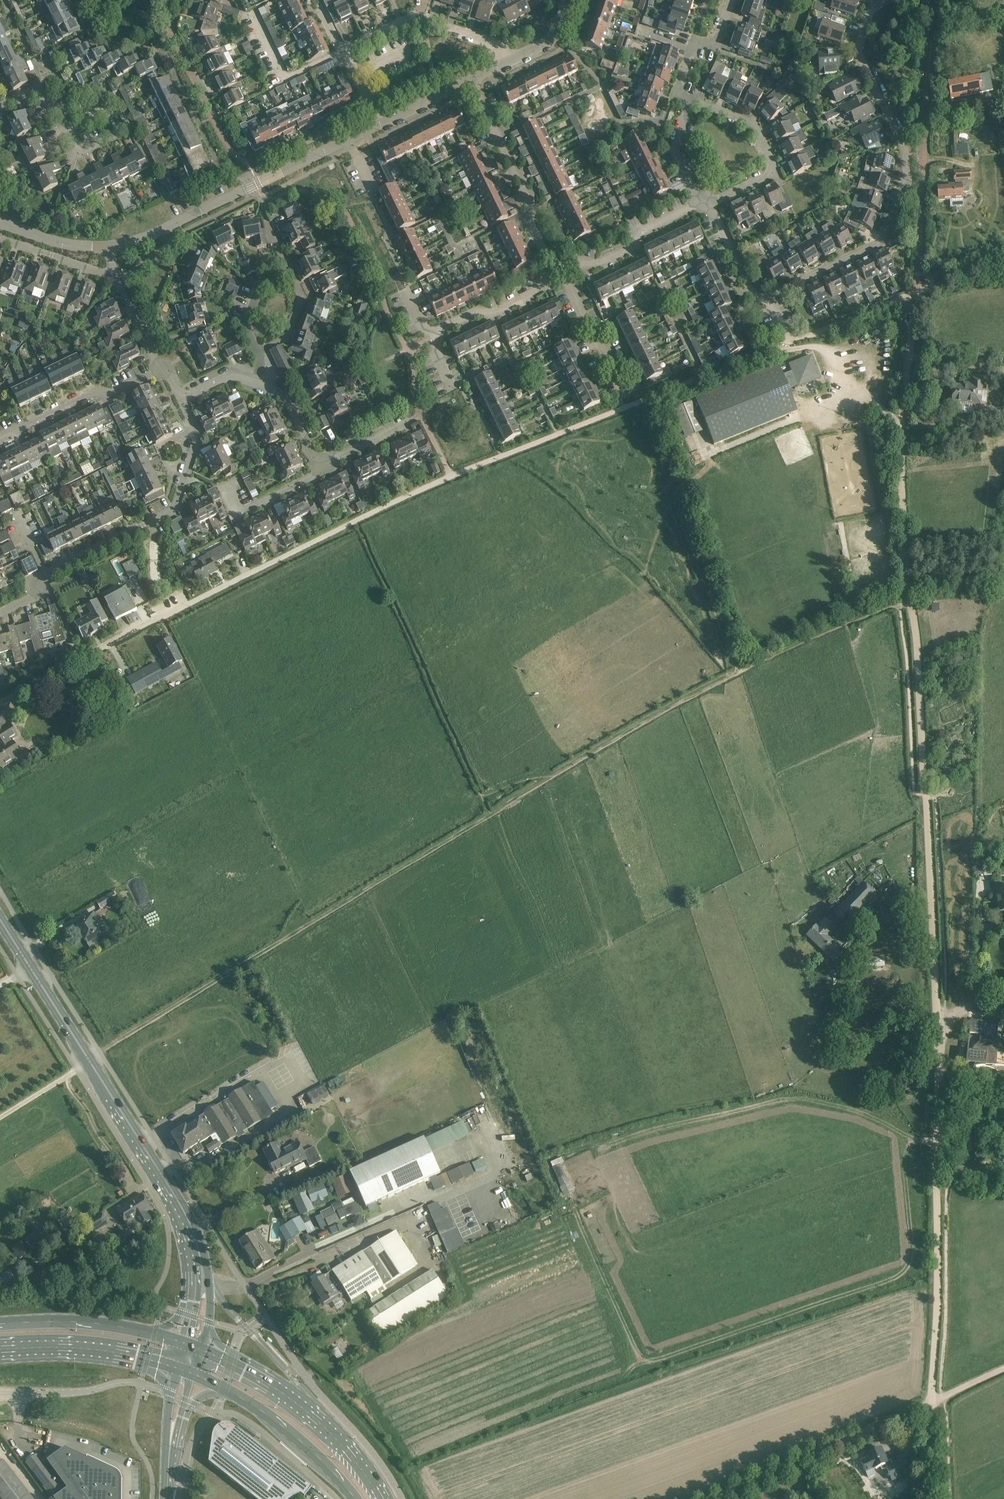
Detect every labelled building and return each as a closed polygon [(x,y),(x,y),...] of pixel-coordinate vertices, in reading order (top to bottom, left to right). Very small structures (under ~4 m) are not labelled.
[(49,10),(67,0),(44,0),(49,10)] [(67,0),(49,10),(53,19),(72,10),(67,0)] [(210,3),(208,8),(217,12),(220,13),(223,6),(220,5),(221,0),(202,0),(210,3)] [(304,0),(279,0),(276,2),(281,12),(304,1),(304,0)] [(348,9),(344,0),(326,0),(324,2),(331,17),(336,15),(341,24),(353,18),(348,9)] [(348,9),(353,6),(358,15),(370,10),(365,0),(344,0),(348,9)] [(461,1),(457,13),(469,17),(475,0),(457,0),(461,1)] [(490,17),(494,4),(482,0),(476,0),(474,6),(479,8),(475,19),(488,23),(490,17)] [(495,2),(494,4),(490,17),(496,19),(502,15),(507,24),(519,18),(509,0),(499,6),(497,2),(495,2)] [(509,0),(519,18),(530,12),(525,3),(531,0),(510,0),(509,0)] [(691,0),(670,0),(669,4),(675,6),(690,11),(693,1),(691,0)] [(769,0),(747,0),(745,5),(760,10),(764,0),(769,2),(769,0)] [(831,9),(854,16),(859,1),(856,0),(834,0),(831,9)] [(21,11),(17,2),(16,1),(12,3),(17,13),(21,11)] [(300,8),(306,5),(304,1),(281,12),(286,22),(303,14),(300,8)] [(600,2),(596,13),(612,18),(616,7),(600,2)] [(665,14),(671,16),(686,21),(690,11),(675,6),(669,4),(665,14)] [(198,5),(194,17),(199,19),(199,21),(203,23),(200,32),(218,31),(218,24),(217,24),(218,19),(215,18),(217,12),(208,8),(198,5)] [(750,19),(748,24),(761,28),(766,12),(760,10),(745,5),(741,16),(750,19)] [(259,10),(264,21),(270,18),(264,7),(259,10)] [(51,28),(53,32),(77,20),(72,10),(53,19),(57,26),(51,28)] [(17,13),(22,23),(26,21),(21,11),(17,13)] [(596,13),(592,24),(608,29),(612,18),(596,13)] [(682,32),(686,21),(671,16),(665,14),(663,13),(658,29),(669,33),(670,28),(682,32)] [(830,23),(833,17),(819,13),(817,19),(823,21),(818,36),(840,44),(846,28),(830,23)] [(313,22),(311,18),(306,20),(303,14),(286,22),(291,33),(292,32),(296,30),(304,26),(313,22)] [(31,31),(28,24),(34,21),(32,18),(26,21),(22,23),(26,33),(31,31)] [(269,31),(275,28),(270,18),(264,21),(269,31)] [(82,30),(77,20),(53,32),(55,35),(60,33),(63,40),(80,31),(82,30)] [(296,30),(292,32),(297,43),(301,41),(318,32),(313,22),(304,26),(296,30)] [(592,24),(589,35),(605,40),(608,29),(592,24)] [(763,28),(761,28),(748,24),(747,29),(738,26),(734,36),(756,43),(757,44),(763,28)] [(10,48),(5,37),(10,34),(7,27),(0,31),(0,53),(10,48)] [(26,33),(31,42),(35,40),(31,31),(26,33)] [(199,45),(195,47),(201,58),(211,54),(219,49),(214,38),(218,36),(218,31),(200,32),(201,34),(200,35),(198,36),(197,37),(197,39),(197,41),(197,42),(199,45)] [(301,41),(306,51),(323,43),(318,32),(301,41)] [(585,46),(601,51),(605,40),(589,35),(585,46)] [(752,54),(756,43),(734,36),(730,47),(739,50),(738,55),(750,59),(751,54),(752,54)] [(285,48),(284,47),(287,45),(282,37),(280,38),(274,41),(279,51),(285,48)] [(36,52),(40,50),(35,40),(31,42),(36,52)] [(323,43),(306,51),(311,61),(328,53),(323,43)] [(80,44),(69,49),(71,53),(76,64),(81,61),(99,52),(97,46),(89,50),(87,46),(81,48),(80,44)] [(656,45),(652,56),(655,57),(660,58),(676,64),(678,57),(677,56),(678,53),(663,48),(658,46),(656,45)] [(213,59),(204,64),(210,76),(219,71),(229,66),(228,66),(232,64),(233,64),(225,47),(219,49),(211,54),(213,59)] [(255,53),(252,47),(245,50),(248,56),(255,53)] [(5,73),(25,63),(21,57),(16,60),(10,48),(0,53),(0,62),(5,73)] [(290,59),(287,53),(285,48),(279,51),(284,62),(290,59)] [(99,52),(81,61),(86,71),(98,65),(108,60),(103,50),(99,52)] [(818,55),(820,75),(842,73),(840,53),(833,54),(833,53),(828,53),(828,54),(818,55)] [(108,60),(98,65),(102,75),(114,69),(131,61),(128,55),(121,58),(120,54),(108,60)] [(569,55),(559,60),(567,77),(577,72),(569,55)] [(648,67),(656,69),(670,74),(671,71),(673,72),(676,64),(660,58),(655,57),(652,56),(648,67)] [(131,61),(114,69),(119,79),(137,70),(141,68),(136,59),(131,61)] [(337,59),(320,68),(323,73),(340,65),(337,59)] [(567,77),(559,60),(549,65),(558,82),(567,77)] [(601,66),(613,70),(615,64),(603,60),(601,66)] [(141,79),(157,72),(164,68),(161,62),(154,66),(152,63),(141,68),(137,70),(141,79)] [(719,99),(726,84),(730,75),(724,72),(727,67),(716,62),(708,79),(713,82),(707,93),(719,99)] [(28,70),(25,63),(5,73),(14,91),(27,84),(22,73),(28,70)] [(218,93),(229,88),(236,84),(231,72),(235,70),(232,64),(228,66),(229,66),(219,71),(222,77),(212,81),(218,93)] [(558,82),(549,65),(540,69),(548,86),(558,82)] [(644,78),(648,79),(652,80),(663,84),(664,85),(668,86),(671,79),(669,78),(670,74),(656,69),(648,67),(644,78)] [(68,79),(64,69),(59,71),(64,81),(68,79)] [(530,74),(538,91),(548,86),(540,69),(530,74)] [(744,90),(745,87),(747,83),(741,80),(743,76),(732,71),(730,75),(726,84),(731,86),(725,100),(736,105),(744,90)] [(342,88),(332,93),(341,110),(350,105),(346,96),(353,93),(343,72),(336,75),(342,88)] [(834,81),(836,86),(830,88),(837,103),(861,91),(851,72),(834,81)] [(76,75),(81,85),(85,83),(80,73),(76,75)] [(993,91),(989,73),(978,76),(978,75),(960,79),(960,77),(956,78),(956,79),(946,81),(951,100),(993,91)] [(147,79),(156,97),(174,88),(169,78),(161,82),(157,74),(147,79)] [(520,79),(528,96),(538,91),(530,74),(520,79)] [(638,87),(644,89),(658,94),(659,92),(661,92),(664,85),(663,84),(652,80),(648,79),(644,78),(642,77),(638,87)] [(757,91),(761,83),(750,77),(747,83),(745,87),(744,90),(749,92),(742,106),(754,112),(763,94),(757,91)] [(299,78),(290,82),(292,88),(302,83),(299,78)] [(510,84),(519,101),(528,96),(520,79),(510,84)] [(108,83),(113,93),(117,90),(113,81),(108,83)] [(125,87),(127,92),(140,86),(138,81),(125,87)] [(239,90),(244,88),(241,82),(236,84),(229,88),(231,93),(221,99),(227,111),(245,101),(239,90)] [(519,101),(510,84),(500,89),(505,99),(501,101),(506,112),(512,109),(510,105),(519,101)] [(778,104),(788,95),(780,87),(767,100),(770,104),(760,114),(769,123),(783,110),(778,104)] [(157,108),(179,98),(174,88),(156,97),(150,99),(155,109),(157,108)] [(644,89),(640,100),(656,106),(659,99),(657,98),(658,94),(644,89)] [(323,93),(320,95),(332,118),(334,117),(333,116),(336,115),(335,113),(341,110),(332,93),(326,96),(325,94),(323,93)] [(308,95),(298,100),(311,128),(313,127),(313,126),(315,125),(314,123),(320,120),(312,103),(308,95)] [(325,118),(326,120),(328,119),(329,120),(332,118),(320,95),(317,96),(316,99),(317,100),(312,103),(320,120),(325,118)] [(125,100),(129,110),(134,108),(129,98),(125,100)] [(162,118),(166,116),(183,108),(179,98),(157,108),(162,118)] [(858,99),(839,109),(844,118),(850,115),(855,124),(861,120),(862,122),(871,118),(870,116),(872,115),(872,114),(874,113),(870,106),(868,107),(866,101),(860,103),(858,99)] [(298,100),(288,105),(290,110),(298,127),(297,127),(299,130),(305,128),(305,130),(308,129),(308,130),(311,129),(311,128),(298,100)] [(654,114),(656,106),(640,100),(637,110),(628,108),(626,114),(638,118),(639,113),(651,117),(652,113),(654,114)] [(129,110),(134,119),(138,117),(134,108),(129,110)] [(162,118),(164,123),(168,121),(170,126),(188,117),(183,108),(166,116),(162,118)] [(266,113),(269,120),(277,137),(282,134),(283,136),(286,135),(286,136),(289,135),(279,115),(276,108),(266,113)] [(9,120),(18,139),(32,132),(26,120),(35,116),(32,109),(9,120)] [(840,115),(837,109),(824,115),(827,121),(840,115)] [(290,110),(279,115),(289,135),(291,134),(291,133),(293,132),(292,130),(297,127),(298,127),(290,110)] [(456,110),(446,114),(454,131),(464,126),(465,126),(467,130),(473,127),(468,116),(461,120),(456,110)] [(777,143),(789,137),(789,136),(794,134),(791,128),(800,124),(795,113),(781,119),(784,125),(771,131),(777,143)] [(446,114),(436,119),(445,136),(454,131),(446,114)] [(134,119),(139,129),(148,125),(143,115),(138,117),(134,119)] [(170,126),(175,136),(193,128),(188,117),(170,126)] [(245,123),(240,126),(252,150),(253,149),(254,152),(264,147),(263,146),(265,145),(266,146),(269,145),(259,125),(256,119),(246,125),(245,123)] [(445,136),(436,119),(427,124),(435,141),(445,136)] [(269,120),(259,125),(269,145),(271,144),(270,143),(272,142),(271,140),(277,137),(269,120)] [(522,129),(527,139),(544,130),(539,120),(522,129)] [(435,141),(427,124),(417,129),(425,146),(435,141)] [(153,135),(148,125),(139,129),(144,139),(150,136),(153,135)] [(879,142),(884,139),(877,125),(867,130),(864,125),(849,132),(852,138),(860,134),(866,148),(867,147),(869,150),(882,148),(879,142)] [(175,148),(180,146),(198,137),(193,128),(175,136),(178,142),(173,144),(175,148)] [(417,129),(407,133),(415,150),(425,146),(417,129)] [(544,130),(527,139),(532,148),(549,140),(544,130)] [(785,160),(798,153),(802,151),(799,144),(808,141),(802,130),(794,134),(789,136),(789,137),(792,142),(779,148),(785,160)] [(397,138),(406,155),(415,150),(407,133),(397,138)] [(626,151),(643,143),(638,133),(621,141),(626,151)] [(38,162),(45,159),(40,147),(48,143),(45,136),(22,147),(31,165),(33,164),(38,162)] [(150,136),(144,139),(149,149),(153,147),(151,144),(154,143),(150,136)] [(180,146),(175,148),(180,157),(185,155),(202,146),(198,137),(180,146)] [(388,143),(396,160),(406,155),(397,138),(388,143)] [(532,148),(537,158),(554,150),(549,140),(532,148)] [(396,160),(388,143),(378,148),(386,165),(396,160)] [(630,161),(647,153),(643,143),(626,151),(620,154),(625,164),(630,161)] [(955,156),(967,155),(967,144),(954,145),(955,156)] [(134,158),(123,163),(130,178),(148,169),(137,145),(129,149),(134,158)] [(185,155),(189,165),(207,156),(202,146),(185,155)] [(157,157),(153,147),(149,149),(153,159),(157,157)] [(802,151),(798,153),(800,158),(787,165),(793,177),(811,168),(808,161),(816,157),(811,147),(802,151)] [(457,158),(462,168),(479,160),(474,150),(457,158)] [(554,150),(537,158),(541,168),(558,160),(554,150)] [(652,162),(647,153),(630,161),(635,171),(637,171),(640,169),(640,168),(652,163),(652,162)] [(130,178),(123,163),(118,154),(111,158),(116,167),(105,172),(112,186),(130,178)] [(163,154),(157,157),(153,159),(158,168),(162,166),(168,163),(163,154)] [(201,179),(199,173),(212,167),(207,156),(189,165),(184,167),(192,183),(201,179)] [(874,163),(866,161),(864,172),(871,175),(880,178),(882,171),(892,174),(895,161),(875,157),(874,163)] [(462,168),(467,178),(483,170),(479,160),(462,168)] [(541,168),(546,178),(563,169),(558,160),(541,168)] [(640,168),(640,169),(637,171),(641,180),(662,170),(657,160),(652,162),(652,163),(640,168)] [(35,174),(44,192),(58,185),(52,174),(61,169),(58,163),(35,174)] [(112,186),(105,172),(101,163),(93,166),(98,175),(87,180),(87,181),(94,195),(112,186)] [(598,176),(603,174),(598,164),(594,167),(598,176)] [(167,176),(162,166),(158,168),(163,178),(167,176)] [(387,166),(381,169),(389,184),(395,182),(387,166)] [(563,169),(546,178),(551,187),(568,179),(563,169)] [(483,170),(467,178),(471,188),(488,179),(483,170)] [(646,190),(649,188),(666,180),(662,170),(641,180),(646,190)] [(962,193),(969,192),(968,180),(971,180),(971,171),(953,172),(953,181),(955,181),(955,186),(938,187),(938,201),(950,200),(950,207),(963,206),(962,200),(962,193)] [(83,172),(76,175),(80,184),(69,189),(71,193),(63,197),(68,206),(75,202),(76,203),(94,195),(87,181),(87,180),(83,172)] [(871,175),(869,181),(862,178),(859,186),(853,183),(851,187),(871,194),(873,189),(886,193),(890,181),(880,178),(871,175)] [(476,197),(493,189),(488,179),(471,188),(476,197)] [(556,197),(573,189),(568,179),(551,187),(556,197)] [(646,190),(642,192),(647,201),(650,207),(668,198),(665,193),(667,192),(671,190),(666,180),(649,188),(646,190)] [(167,188),(170,194),(178,190),(174,184),(167,187),(167,188)] [(378,193),(383,203),(400,194),(395,184),(378,193)] [(772,208),(773,208),(779,205),(782,212),(793,207),(786,194),(781,197),(775,185),(763,190),(769,202),(769,203),(770,203),(772,208)] [(481,207),(498,199),(493,189),(476,197),(481,207)] [(865,192),(863,198),(856,196),(852,206),(865,212),(867,207),(880,211),(884,199),(865,192)] [(755,216),(756,216),(762,213),(765,220),(776,215),(773,208),(772,208),(770,203),(769,203),(769,202),(764,205),(758,193),(746,198),(752,211),(753,211),(755,216)] [(400,194),(383,203),(388,212),(405,204),(400,194)] [(559,213),(576,205),(571,195),(554,203),(559,213)] [(609,200),(613,210),(620,207),(615,197),(609,200)] [(485,217),(502,209),(498,199),(481,207),(485,217)] [(738,225),(745,221),(749,229),(760,223),(756,216),(755,216),(753,211),(752,211),(747,213),(741,201),(730,207),(738,225)] [(282,209),(287,219),(302,212),(297,202),(282,209)] [(405,204),(388,212),(393,222),(410,214),(405,204)] [(559,213),(564,223),(581,214),(576,205),(559,213)] [(502,209),(485,217),(490,227),(507,219),(502,209)] [(859,210),(856,216),(849,212),(844,223),(857,229),(859,225),(868,229),(871,231),(877,219),(859,210)] [(398,232),(415,224),(410,214),(393,222),(398,232)] [(581,214),(564,223),(568,232),(585,224),(581,214)] [(304,235),(298,224),(304,222),(300,215),(295,218),(295,219),(277,227),(284,240),(288,238),(292,246),(300,242),(305,251),(315,246),(309,232),(304,235)] [(242,219),(246,239),(255,237),(257,247),(267,246),(264,230),(261,231),(259,221),(250,223),(249,218),(242,219)] [(219,227),(221,232),(213,236),(215,240),(208,244),(218,254),(223,252),(221,249),(235,242),(232,236),(237,234),(232,221),(219,227)] [(690,227),(685,229),(693,245),(703,240),(694,221),(689,223),(690,227)] [(841,226),(836,229),(832,222),(821,229),(825,234),(829,241),(834,238),(838,244),(841,249),(852,242),(841,226)] [(519,233),(514,223),(497,231),(502,241),(519,233)] [(585,224),(568,232),(573,242),(585,237),(587,242),(598,237),(596,231),(590,234),(585,224)] [(682,250),(693,245),(685,229),(679,232),(677,229),(673,231),(682,250)] [(412,230),(395,238),(400,249),(417,240),(412,230)] [(825,234),(819,237),(815,230),(805,237),(808,242),(818,258),(822,255),(825,258),(835,251),(829,241),(825,234)] [(672,255),(682,250),(673,231),(668,233),(670,237),(664,239),(672,255)] [(519,233),(502,241),(506,251),(523,242),(519,233)] [(337,238),(341,245),(346,243),(343,235),(337,238)] [(661,260),(672,255),(664,239),(658,242),(657,239),(652,241),(661,260)] [(800,255),(808,266),(819,259),(818,258),(808,242),(803,246),(798,239),(791,243),(789,240),(786,242),(791,251),(796,257),(800,255)] [(400,249),(405,259),(422,251),(417,240),(400,249)] [(648,243),(649,247),(643,249),(651,265),(661,260),(652,241),(648,243)] [(506,251),(511,260),(528,252),(523,242),(506,251)] [(208,246),(204,255),(198,252),(194,260),(190,258),(187,265),(205,274),(211,259),(214,260),(217,254),(208,246)] [(791,251),(786,254),(781,247),(771,254),(774,259),(784,274),(789,271),(791,274),(802,267),(796,257),(791,251)] [(324,270),(316,254),(314,250),(303,255),(305,261),(295,266),(302,281),(324,270)] [(881,284),(889,280),(892,278),(888,271),(894,268),(885,250),(873,256),(875,260),(870,262),(877,277),(881,284)] [(422,251),(405,259),(410,269),(427,261),(422,251)] [(523,267),(533,262),(528,252),(511,260),(516,270),(512,272),(515,278),(526,272),(523,267)] [(704,257),(699,259),(702,264),(714,257),(711,252),(703,256),(704,257)] [(774,259),(773,260),(769,262),(765,255),(755,262),(763,274),(767,271),(774,283),(785,276),(784,274),(774,259)] [(357,266),(353,257),(346,260),(350,269),(357,266)] [(253,259),(247,262),(252,273),(258,270),(253,259)] [(699,259),(697,260),(690,264),(692,268),(702,264),(699,259)] [(863,277),(858,279),(860,285),(864,292),(875,286),(871,279),(877,277),(870,262),(868,259),(857,264),(863,277)] [(417,279),(432,271),(427,261),(410,269),(415,280),(417,279)] [(645,262),(639,265),(637,261),(633,264),(642,283),(653,278),(645,262)] [(247,276),(252,273),(247,262),(242,265),(247,276)] [(24,290),(26,284),(21,282),(26,267),(14,263),(10,276),(4,274),(0,286),(0,287),(10,290),(11,285),(19,288),(24,290)] [(628,266),(630,269),(624,272),(632,288),(642,283),(633,264),(628,266)] [(714,270),(711,264),(696,272),(701,282),(720,273),(718,268),(714,270)] [(338,290),(334,281),(345,276),(340,265),(310,280),(316,293),(321,290),(323,294),(329,291),(330,294),(338,290)] [(28,277),(26,284),(24,290),(34,293),(33,296),(41,299),(45,297),(46,293),(47,293),(50,284),(46,283),(51,270),(38,266),(34,279),(28,277)] [(186,267),(182,274),(187,277),(184,285),(189,287),(187,291),(190,301),(202,297),(200,292),(201,291),(204,292),(210,278),(186,267)] [(841,287),(844,293),(847,300),(858,295),(855,288),(860,285),(858,279),(852,267),(840,272),(846,285),(841,287)] [(679,269),(669,274),(671,278),(681,274),(679,269)] [(490,270),(480,275),(488,292),(498,287),(490,270)] [(618,275),(617,271),(612,274),(621,293),(632,288),(624,272),(618,275)] [(701,282),(698,283),(703,294),(706,292),(722,285),(719,279),(722,277),(720,273),(701,282)] [(56,301),(65,304),(66,299),(73,278),(61,274),(57,287),(51,285),(47,297),(56,301)] [(603,282),(611,298),(621,293),(612,274),(608,276),(609,279),(603,282)] [(488,292),(480,275),(469,280),(477,297),(488,292)] [(843,293),(841,287),(837,280),(835,275),(823,281),(829,293),(824,296),(827,301),(830,308),(841,303),(838,296),(843,293)] [(231,278),(228,285),(239,290),(242,283),(231,278)] [(469,280),(459,285),(467,302),(477,297),(469,280)] [(601,303),(611,298),(603,282),(599,284),(597,280),(587,285),(592,297),(597,295),(601,303)] [(79,308),(81,304),(89,307),(96,286),(84,282),(83,285),(76,282),(73,292),(68,305),(69,305),(66,312),(72,314),(75,307),(79,308)] [(821,304),(827,301),(824,296),(818,283),(806,289),(813,301),(808,304),(814,317),(825,312),(821,304)] [(225,290),(230,293),(228,298),(235,301),(237,295),(239,290),(228,285),(225,290)] [(459,285),(449,290),(457,307),(467,302),(459,285)] [(706,292),(711,303),(730,293),(728,289),(724,290),(722,285),(706,292)] [(449,290),(438,295),(446,312),(457,307),(449,290)] [(716,313),(728,307),(732,305),(729,300),(732,298),(730,293),(711,303),(716,313)] [(446,312),(438,295),(428,300),(436,317),(446,312)] [(299,321),(298,322),(312,327),(312,326),(314,319),(320,321),(325,307),(330,309),(334,296),(321,296),(319,303),(311,301),(308,309),(303,307),(299,321)] [(560,320),(556,313),(563,309),(557,297),(547,302),(549,306),(542,310),(550,325),(560,320)] [(178,306),(174,307),(179,322),(184,321),(186,327),(188,335),(207,329),(201,308),(205,306),(203,299),(191,303),(178,306)] [(96,309),(100,317),(95,319),(100,328),(122,317),(119,311),(121,310),(118,303),(115,304),(114,301),(96,309)] [(362,303),(356,307),(354,314),(362,317),(367,305),(362,303)] [(716,313),(709,316),(714,327),(730,319),(727,314),(730,312),(728,307),(716,313)] [(542,310),(536,313),(535,309),(530,312),(540,331),(550,325),(542,310)] [(699,321),(694,311),(690,313),(695,323),(699,321)] [(527,317),(522,320),(529,336),(540,331),(530,312),(526,314),(527,317)] [(637,323),(632,313),(613,322),(615,327),(618,326),(621,331),(637,323)] [(221,317),(223,322),(230,319),(227,314),(221,317)] [(514,319),(510,322),(519,341),(529,336),(522,320),(516,323),(514,319)] [(736,323),(732,325),(730,319),(714,327),(719,337),(738,328),(736,323)] [(486,326),(481,329),(488,345),(499,340),(490,321),(485,323),(486,326)] [(98,344),(102,352),(110,348),(110,350),(122,344),(120,338),(130,334),(124,322),(106,331),(110,339),(98,344)] [(292,340),(290,347),(302,351),(301,354),(299,359),(309,362),(313,351),(310,350),(314,337),(309,335),(311,328),(312,327),(298,322),(298,323),(298,324),(295,332),(298,333),(300,334),(297,341),(295,341),(292,340)] [(507,327),(501,330),(509,346),(519,341),(510,322),(505,324),(507,327)] [(624,337),(620,339),(623,343),(642,334),(637,323),(621,331),(624,337)] [(339,336),(344,338),(350,340),(353,331),(341,327),(338,336),(339,336)] [(737,334),(740,332),(738,328),(719,337),(724,347),(740,340),(737,334)] [(186,340),(186,341),(186,342),(186,343),(187,344),(188,345),(189,345),(190,345),(191,345),(197,343),(201,350),(196,353),(204,369),(207,368),(207,369),(216,364),(214,360),(213,360),(210,354),(218,351),(211,338),(214,337),(210,329),(198,335),(197,334),(188,338),(187,339),(187,340),(186,340)] [(473,329),(469,331),(478,350),(488,345),(481,329),(475,332),(473,329)] [(468,355),(478,350),(469,331),(464,333),(466,336),(460,339),(468,355)] [(625,348),(628,346),(631,352),(647,344),(642,334),(623,343),(625,348)] [(344,338),(338,336),(335,342),(341,345),(344,338)] [(224,346),(229,358),(245,350),(240,338),(224,346)] [(457,360),(468,355),(460,339),(455,342),(453,339),(448,341),(457,360)] [(740,340),(724,347),(729,358),(748,348),(746,344),(742,345),(740,340)] [(553,349),(558,360),(577,350),(575,346),(572,347),(569,342),(553,349)] [(118,372),(131,366),(128,361),(140,355),(135,343),(114,353),(118,361),(114,363),(118,372)] [(12,344),(9,351),(15,354),(18,347),(12,344)] [(634,357),(631,359),(633,364),(652,354),(647,344),(631,352),(634,357)] [(270,350),(273,356),(285,350),(282,345),(270,350)] [(80,348),(83,355),(88,352),(86,346),(80,348)] [(285,350),(273,356),(275,361),(287,355),(285,350)] [(558,360),(563,370),(579,362),(576,357),(580,355),(577,350),(558,360)] [(66,362),(74,378),(85,372),(77,356),(71,359),(67,351),(62,353),(66,362)] [(641,372),(657,365),(652,354),(633,364),(635,368),(638,367),(641,372)] [(290,361),(287,355),(275,361),(278,366),(290,361)] [(56,367),(64,382),(74,378),(66,362),(61,364),(57,356),(52,358),(56,367)] [(705,422),(714,444),(798,411),(789,389),(798,385),(799,387),(820,378),(812,356),(790,365),(793,372),(783,376),(779,364),(695,398),(703,417),(699,419),(701,424),(705,422)] [(502,363),(500,358),(493,362),(495,367),(502,363)] [(46,372),(54,387),(64,382),(56,367),(51,369),(46,361),(42,363),(46,372)] [(292,366),(290,361),(278,366),(280,371),(292,366)] [(582,368),(579,362),(563,370),(568,380),(587,371),(585,366),(582,368)] [(317,364),(299,373),(305,386),(310,384),(313,392),(309,394),(312,400),(323,394),(320,389),(327,385),(317,364)] [(662,375),(659,368),(657,365),(641,372),(643,377),(641,379),(646,389),(658,383),(656,378),(662,375)] [(294,370),(292,366),(280,371),(283,377),(294,371),(293,371),(294,370)] [(33,381),(41,397),(52,392),(44,376),(38,379),(34,370),(29,373),(33,381)] [(586,377),(590,376),(587,371),(568,380),(573,391),(589,383),(586,377)] [(355,375),(358,381),(363,378),(360,372),(355,375)] [(469,377),(474,387),(476,386),(479,392),(495,384),(490,374),(483,377),(483,375),(482,375),(480,372),(474,374),(469,377)] [(95,382),(101,380),(98,374),(92,377),(95,382)] [(510,376),(511,380),(514,387),(519,385),(516,378),(514,374),(510,376)] [(23,386),(31,402),(41,397),(33,381),(28,384),(23,375),(19,378),(23,386)] [(972,405),(981,406),(982,392),(985,392),(986,376),(969,375),(969,382),(963,382),(963,386),(952,385),(950,403),(957,404),(957,413),(972,414),(972,405)] [(361,386),(366,384),(363,378),(358,381),(361,386)] [(13,392),(20,407),(31,402),(23,386),(17,389),(13,380),(9,383),(13,391),(13,392)] [(592,388),(589,383),(573,391),(578,401),(597,392),(595,387),(592,388)] [(495,384),(479,392),(482,398),(479,399),(481,404),(500,394),(495,384)] [(154,397),(157,395),(155,391),(152,392),(149,386),(132,394),(136,401),(133,402),(135,406),(137,405),(154,397)] [(341,397),(345,395),(342,388),(330,394),(332,400),(327,402),(331,410),(326,412),(333,425),(351,416),(341,397)] [(578,401),(582,409),(583,411),(599,404),(596,398),(600,396),(597,392),(578,401)] [(486,407),(489,412),(505,405),(500,394),(481,404),(483,408),(486,407)] [(226,395),(215,400),(224,418),(234,413),(237,418),(249,413),(242,399),(231,404),(226,395)] [(154,397),(137,405),(142,415),(159,407),(158,406),(162,405),(160,400),(156,402),(154,397)] [(206,433),(218,428),(215,422),(224,418),(215,400),(206,405),(210,414),(200,420),(206,433)] [(110,407),(114,416),(118,414),(125,411),(120,401),(110,407)] [(674,409),(683,433),(702,426),(701,424),(699,419),(692,402),(674,409)] [(489,420),(491,424),(510,415),(505,405),(489,412),(492,418),(489,420)] [(104,428),(114,422),(107,408),(102,411),(100,406),(89,411),(97,428),(102,425),(104,428)] [(159,407),(142,415),(147,424),(163,416),(159,407)] [(258,419),(263,429),(281,420),(276,410),(266,414),(264,409),(250,416),(253,422),(258,419)] [(79,416),(87,432),(97,428),(89,411),(79,416)] [(121,421),(118,414),(114,416),(117,423),(118,426),(123,424),(121,421)] [(325,415),(315,420),(320,431),(331,426),(325,415)] [(496,427),(499,433),(515,425),(510,415),(491,424),(493,429),(496,427)] [(69,421),(77,437),(80,443),(90,439),(87,432),(79,416),(69,421)] [(151,434),(168,426),(163,416),(147,424),(151,434)] [(262,441),(263,442),(265,447),(279,440),(276,435),(286,430),(281,420),(263,429),(268,439),(262,441)] [(71,448),(80,443),(77,437),(69,421),(60,426),(68,442),(71,448)] [(127,422),(123,424),(118,426),(123,436),(127,434),(131,432),(127,422)] [(155,442),(156,444),(173,436),(170,430),(174,428),(172,424),(168,426),(151,434),(146,437),(150,445),(155,442)] [(499,440),(501,445),(520,436),(515,425),(499,433),(502,439),(499,440)] [(50,430),(58,447),(59,446),(68,442),(60,426),(50,430)] [(42,439),(50,455),(52,459),(63,454),(59,446),(58,447),(50,430),(40,435),(42,439)] [(40,460),(50,455),(42,439),(37,441),(34,435),(29,437),(40,460)] [(415,445),(410,436),(400,441),(409,459),(418,454),(421,459),(427,456),(432,454),(425,440),(415,445)] [(31,465),(40,460),(29,437),(26,439),(29,445),(23,448),(31,465)] [(214,451),(204,456),(209,466),(227,458),(233,455),(225,439),(211,446),(214,451)] [(402,469),(399,463),(409,459),(400,441),(390,446),(395,455),(389,458),(396,472),(402,469)] [(14,444),(10,446),(24,475),(34,470),(31,465),(23,448),(18,451),(14,444)] [(255,444),(248,448),(250,453),(251,455),(258,451),(255,444)] [(275,454),(280,464),(298,455),(293,445),(284,450),(281,444),(267,451),(270,457),(275,454)] [(122,458),(116,445),(109,449),(115,461),(122,458)] [(3,458),(15,480),(24,475),(10,446),(6,448),(10,455),(3,458)] [(132,456),(127,459),(132,469),(148,461),(152,459),(147,449),(140,452),(132,456)] [(384,477),(390,474),(383,461),(378,463),(373,454),(363,459),(372,477),(382,472),(384,477)] [(293,470),(303,465),(298,455),(280,464),(285,473),(280,476),(283,482),(296,475),(293,470)] [(3,458),(0,459),(0,475),(2,479),(5,485),(15,480),(3,458)] [(232,467),(227,458),(209,466),(214,476),(224,472),(226,477),(240,471),(237,465),(232,467)] [(363,459),(353,464),(358,473),(352,476),(359,490),(365,487),(362,481),(372,477),(363,459)] [(148,461),(132,469),(136,478),(153,470),(148,461)] [(80,468),(85,477),(95,472),(92,467),(90,463),(80,468)] [(437,463),(431,466),(435,475),(441,472),(437,463)] [(102,469),(100,464),(92,467),(95,472),(102,469)] [(241,473),(244,480),(255,474),(252,468),(241,473)] [(102,475),(104,475),(107,481),(111,479),(107,469),(100,472),(102,475)] [(130,481),(135,491),(141,488),(157,480),(153,470),(136,478),(130,481)] [(73,477),(75,482),(82,478),(80,473),(73,477)] [(75,482),(73,477),(69,479),(66,474),(60,476),(65,487),(75,482)] [(338,476),(328,481),(337,499),(347,495),(350,500),(356,497),(349,483),(343,486),(338,476)] [(245,481),(244,481),(245,482),(250,493),(256,490),(251,478),(245,481)] [(107,481),(112,490),(116,488),(111,479),(107,481)] [(157,480),(141,488),(146,498),(143,500),(145,505),(165,495),(157,480)] [(330,509),(328,504),(337,499),(328,481),(318,486),(323,496),(318,498),(325,512),(330,509)] [(394,493),(401,490),(398,485),(392,488),(394,493)] [(116,488),(112,490),(117,500),(121,498),(125,496),(121,489),(117,491),(116,488)] [(200,501),(209,519),(219,514),(221,520),(227,517),(221,503),(215,506),(213,503),(220,499),(215,488),(207,492),(209,497),(200,501)] [(36,494),(39,499),(46,496),(46,495),(44,491),(43,490),(36,494)] [(16,507),(25,503),(26,502),(24,498),(20,491),(10,496),(16,507)] [(302,494),(292,499),(300,517),(310,512),(313,518),(319,515),(312,501),(307,504),(302,494)] [(44,499),(47,506),(54,502),(51,496),(44,499)] [(123,518),(115,502),(113,497),(107,500),(105,496),(100,498),(112,523),(123,518)] [(95,512),(103,528),(112,523),(100,498),(96,500),(101,509),(95,512)] [(286,514),(281,516),(288,530),(294,527),(291,522),(300,517),(292,499),(282,504),(286,514)] [(0,504),(0,512),(1,514),(5,513),(13,509),(8,500),(1,504),(0,504)] [(190,535),(202,529),(199,524),(209,519),(200,501),(190,506),(195,516),(183,521),(190,535)] [(361,502),(356,505),(360,514),(366,511),(361,502)] [(81,507),(93,533),(103,528),(95,512),(92,506),(87,509),(85,505),(81,507)] [(75,521),(83,538),(93,533),(81,507),(77,509),(82,518),(75,521)] [(265,512),(255,517),(263,535),(273,530),(276,536),(282,533),(275,519),(270,522),(265,512)] [(66,515),(61,517),(74,542),(83,538),(75,521),(70,524),(66,515)] [(324,518),(328,526),(332,524),(328,516),(324,518)] [(61,517),(58,519),(62,528),(56,531),(64,547),(74,542),(61,517)] [(266,541),(263,535),(255,517),(245,522),(250,532),(239,537),(246,551),(257,545),(266,541)] [(0,534),(0,544),(11,539),(7,531),(0,534)] [(56,531),(47,535),(49,541),(41,545),(46,556),(53,552),(55,552),(64,547),(56,531)] [(292,534),(287,537),(291,545),(292,547),(297,544),(292,534)] [(287,537),(282,539),(286,547),(291,545),(287,537)] [(12,542),(1,548),(5,556),(16,550),(12,542)] [(198,580),(216,571),(213,565),(232,555),(226,544),(206,555),(207,556),(201,559),(190,565),(198,580)] [(29,575),(38,571),(32,557),(22,562),(29,575)] [(135,559),(123,565),(130,579),(142,573),(135,559)] [(113,613),(117,621),(137,610),(134,603),(136,602),(127,586),(118,591),(121,596),(107,603),(112,613),(113,613)] [(92,614),(75,623),(84,639),(89,636),(90,637),(98,632),(98,631),(105,628),(102,622),(109,619),(98,599),(87,604),(92,614)] [(56,644),(66,641),(66,640),(65,636),(56,605),(49,607),(51,613),(36,617),(35,617),(40,634),(40,633),(43,641),(54,638),(56,644)] [(32,640),(37,657),(47,654),(43,641),(40,633),(40,634),(35,617),(36,617),(35,615),(29,617),(31,623),(16,627),(15,627),(19,644),(20,643),(32,640)] [(16,664),(26,661),(25,660),(23,654),(20,643),(19,644),(15,627),(16,627),(15,625),(9,626),(11,633),(0,636),(0,653),(12,650),(16,664)] [(162,672),(157,663),(128,679),(136,694),(165,678),(182,669),(179,663),(183,662),(179,654),(171,640),(158,647),(166,661),(170,668),(162,672)] [(48,693),(53,703),(69,694),(63,684),(48,693)] [(22,757),(12,741),(18,737),(11,726),(12,721),(11,720),(18,716),(12,703),(0,709),(0,726),(1,725),(2,727),(0,728),(0,772),(3,770),(4,768),(22,757)] [(847,926),(866,906),(865,905),(876,894),(857,876),(846,888),(852,893),(832,913),(847,926)] [(1003,899),(1003,887),(996,888),(997,900),(1003,899)] [(99,910),(118,899),(114,892),(95,904),(99,910)] [(893,915),(906,907),(902,899),(888,907),(893,915)] [(76,925),(88,944),(106,933),(94,914),(76,925)] [(844,951),(829,936),(836,929),(825,918),(818,925),(818,924),(807,935),(833,961),(844,951)] [(870,956),(871,967),(885,966),(884,955),(870,956)] [(966,1064),(995,1066),(995,1064),(1000,1065),(1003,1065),(1003,1053),(997,1052),(998,1041),(996,1040),(998,1024),(971,1021),(969,1033),(981,1035),(980,1041),(979,1042),(979,1043),(979,1044),(978,1044),(977,1045),(976,1045),(976,1046),(975,1046),(975,1047),(974,1047),(974,1048),(973,1049),(973,1050),(973,1051),(972,1052),(967,1051),(966,1064)] [(269,1107),(253,1082),(241,1090),(241,1089),(228,1098),(229,1099),(218,1106),(205,1114),(205,1115),(186,1126),(180,1130),(171,1135),(183,1154),(190,1151),(194,1157),(202,1152),(204,1150),(199,1142),(211,1135),(216,1132),(220,1137),(223,1143),(224,1145),(261,1122),(260,1120),(272,1113),(269,1107)] [(331,1096),(324,1085),(307,1094),(313,1105),(331,1096)] [(350,1173),(366,1208),(440,1174),(424,1139),(350,1173)] [(217,1141),(207,1148),(210,1154),(221,1147),(217,1141)] [(322,1161),(315,1146),(303,1152),(298,1143),(283,1151),(279,1143),(264,1151),(268,1159),(268,1160),(275,1173),(291,1165),(292,1166),(307,1159),(310,1166),(322,1161)] [(475,1172),(486,1168),(482,1158),(471,1162),(475,1172)] [(469,1164),(447,1174),(452,1184),(474,1174),(469,1164)] [(446,1174),(438,1177),(442,1188),(451,1184),(446,1174)] [(332,1182),(339,1198),(354,1192),(347,1175),(332,1182)] [(435,1191),(442,1188),(437,1177),(430,1180),(435,1191)] [(317,1202),(318,1204),(324,1201),(323,1199),(328,1197),(324,1186),(308,1193),(312,1204),(317,1202)] [(299,1214),(313,1208),(307,1193),(293,1200),(299,1214)] [(147,1213),(152,1210),(142,1195),(118,1210),(128,1225),(136,1220),(141,1227),(152,1220),(147,1213)] [(262,1201),(263,1204),(267,1205),(270,1204),(271,1200),(269,1197),(266,1196),(263,1198),(262,1201)] [(43,1206),(51,1202),(48,1197),(40,1202),(43,1206)] [(343,1209),(340,1201),(330,1206),(331,1207),(334,1213),(336,1212),(343,1209)] [(343,1209),(336,1212),(340,1220),(350,1215),(351,1217),(361,1212),(356,1203),(343,1209)] [(438,1203),(428,1208),(432,1217),(442,1213),(438,1203)] [(64,1227),(74,1221),(69,1213),(68,1214),(66,1210),(58,1214),(61,1218),(60,1219),(64,1227)] [(449,1210),(432,1218),(440,1235),(457,1228),(449,1210)] [(295,1220),(293,1215),(290,1213),(285,1216),(288,1223),(295,1220)] [(93,1233),(108,1224),(101,1214),(87,1223),(93,1233)] [(336,1215),(331,1217),(333,1223),(339,1220),(336,1215)] [(299,1218),(284,1227),(291,1240),(306,1232),(303,1226),(299,1218)] [(310,1222),(303,1226),(306,1232),(308,1235),(315,1231),(310,1222)] [(497,1224),(491,1226),(493,1233),(500,1231),(497,1224)] [(457,1228),(440,1236),(448,1253),(465,1246),(457,1228)] [(267,1254),(271,1251),(258,1230),(240,1242),(257,1269),(271,1261),(267,1254)] [(38,1232),(24,1242),(29,1249),(43,1239),(38,1232)] [(319,1272),(310,1277),(314,1283),(312,1284),(313,1285),(317,1292),(323,1301),(325,1303),(338,1294),(339,1295),(345,1291),(347,1295),(352,1302),(368,1292),(372,1298),(379,1294),(376,1288),(384,1284),(417,1264),(411,1254),(405,1245),(397,1232),(362,1252),(332,1272),(323,1277),(319,1272)] [(12,1250),(20,1261),(31,1253),(24,1242),(12,1250)] [(433,1270),(365,1313),(381,1339),(449,1296),(433,1270)] [(209,1462),(218,1469),(231,1480),(256,1498),(287,1498),(301,1494),(304,1497),(312,1487),(306,1482),(237,1426),(236,1426),(234,1425),(232,1425),(229,1425),(227,1425),(226,1426),(224,1426),(222,1428),(220,1429),(219,1430),(218,1432),(217,1434),(216,1437),(209,1462)] [(113,1471),(65,1448),(47,1461),(67,1490),(54,1498),(121,1498),(121,1482),(120,1477),(117,1473),(113,1471)] [(863,1458),(862,1461),(861,1462),(866,1473),(868,1478),(876,1474),(874,1470),(881,1467),(882,1469),(886,1467),(892,1481),(911,1473),(905,1458),(892,1464),(890,1460),(887,1461),(881,1448),(866,1456),(868,1458),(867,1458),(865,1457),(863,1458)] [(27,1463),(53,1498),(65,1490),(57,1480),(55,1481),(37,1456),(27,1463)] [(0,1462),(0,1497),(2,1498),(34,1498),(3,1459),(0,1462)]
